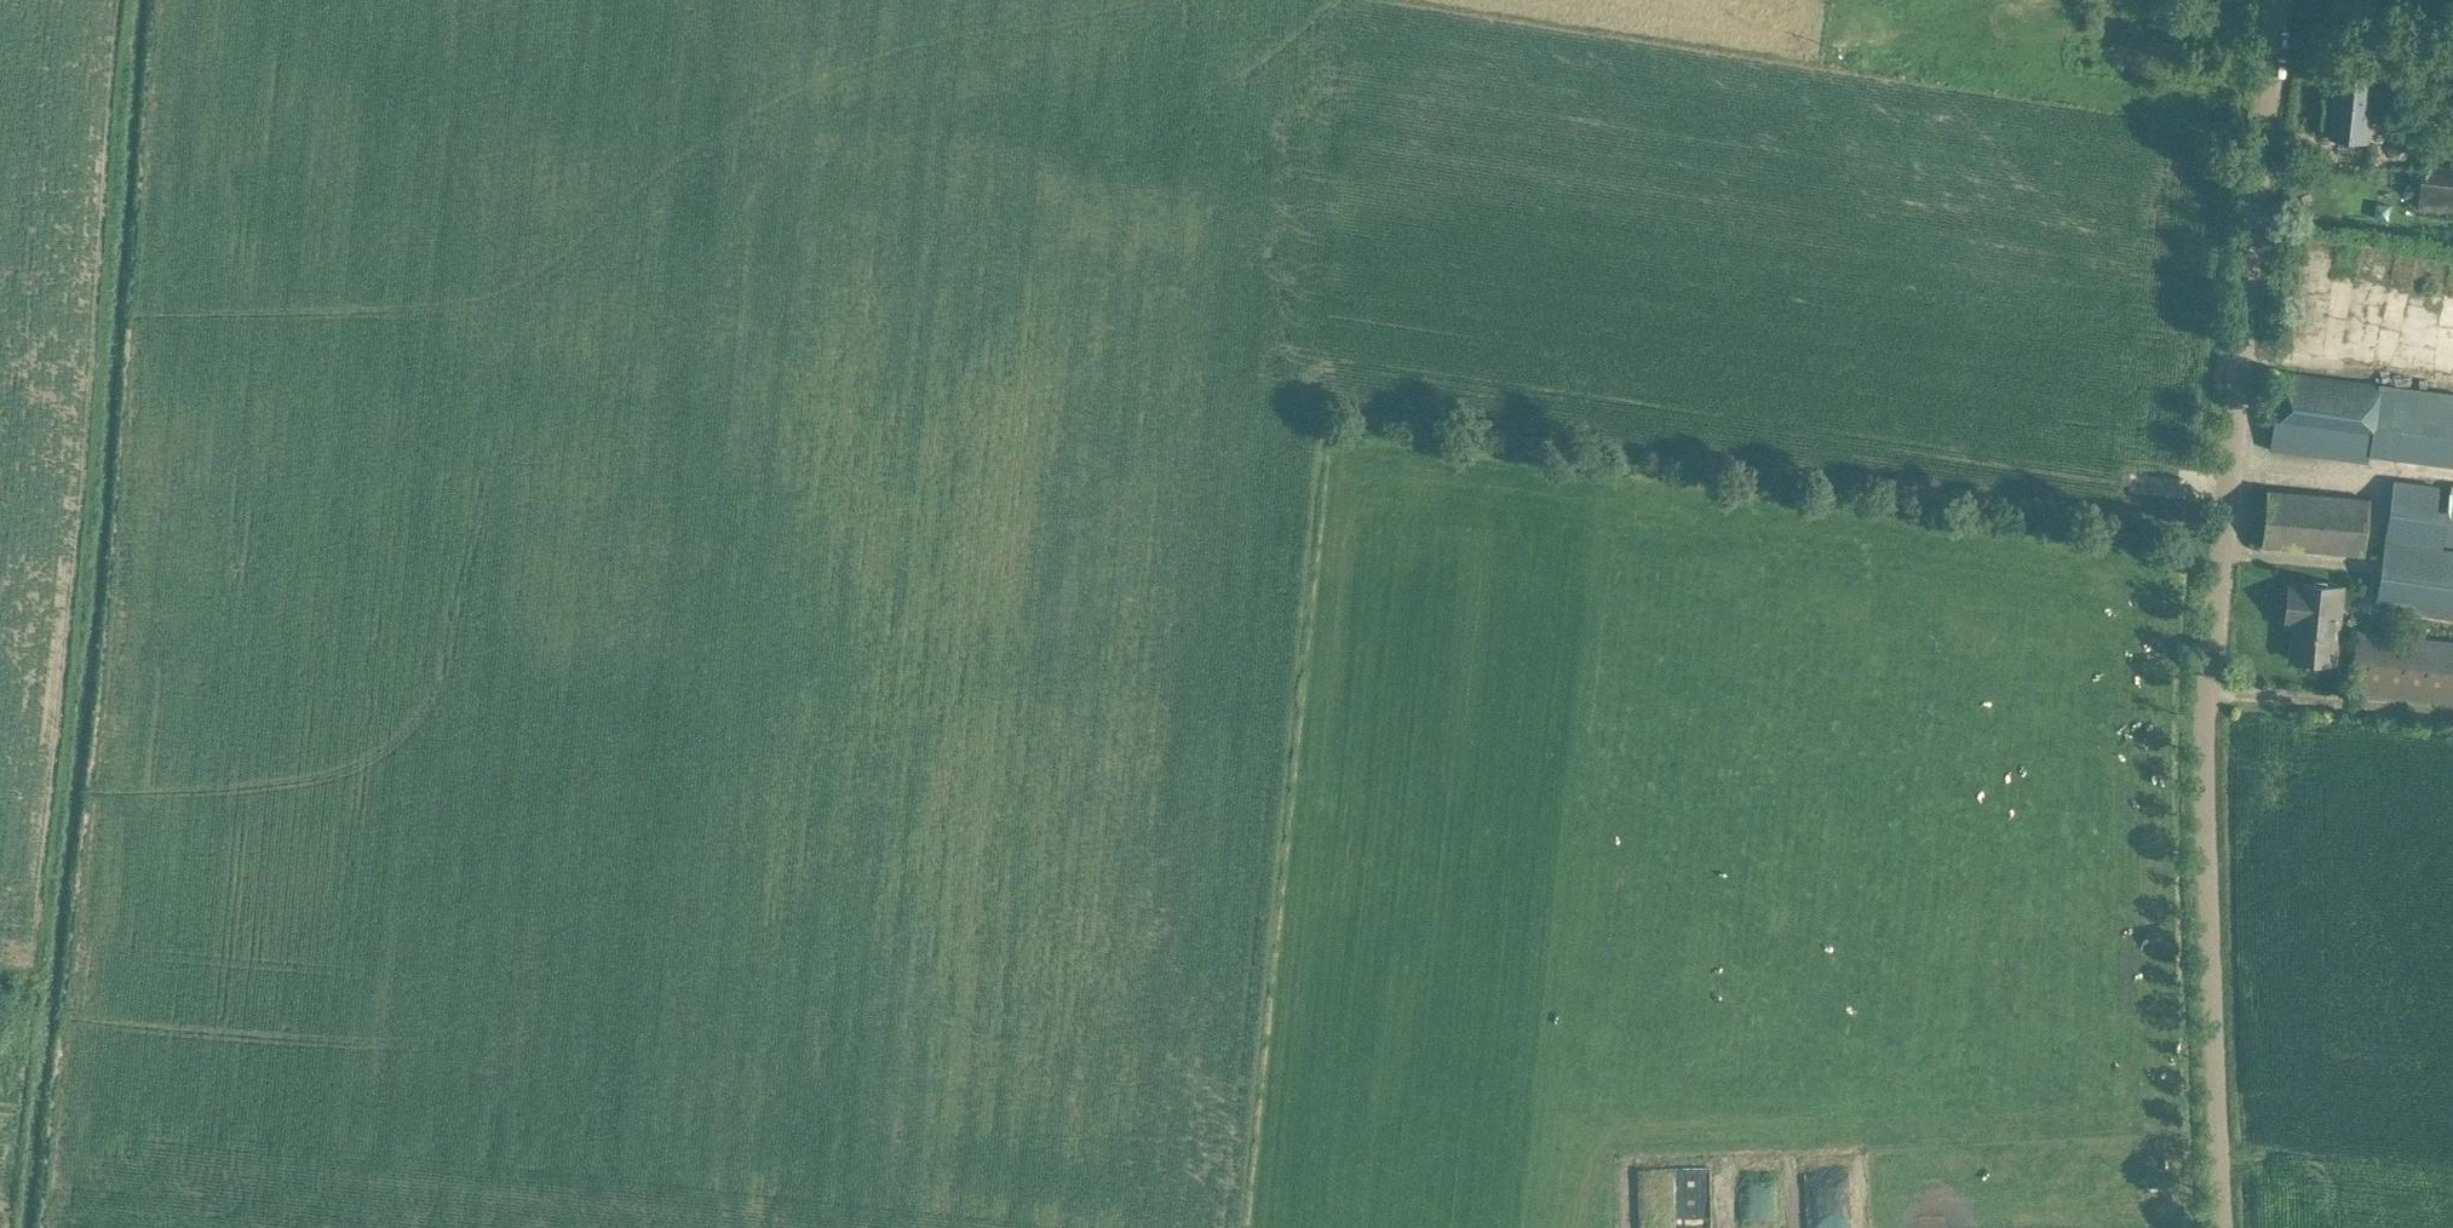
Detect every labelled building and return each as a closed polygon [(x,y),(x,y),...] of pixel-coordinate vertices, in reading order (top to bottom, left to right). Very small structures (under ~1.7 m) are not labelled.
[(2328,136),(2367,140),(2374,76),(2335,72),(2328,136)] [(2422,164),(2416,206),(2452,211),(2452,169),(2422,164)] [(2281,371),(2269,449),(2368,464),(2369,454),(2452,466),(2452,398),(2281,371)] [(2452,620),(2452,548),(2444,546),(2444,543),(2452,544),(2452,487),(2391,479),(2379,608),(2452,620)] [(2364,554),(2369,498),(2266,489),(2262,545),(2364,554)] [(2290,585),(2287,609),(2296,610),(2291,657),(2334,662),(2342,587),(2298,583),(2298,586),(2290,585)] [(2377,632),(2356,630),(2349,691),(2452,704),(2452,641),(2377,632)]
